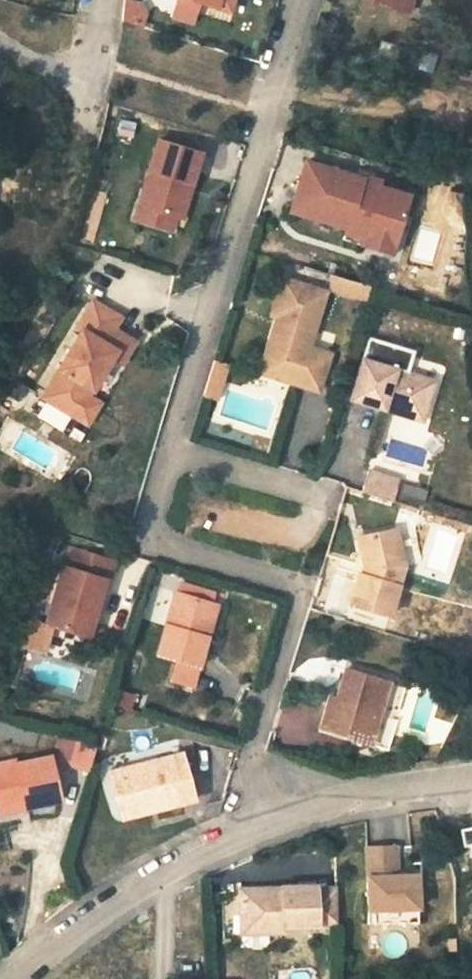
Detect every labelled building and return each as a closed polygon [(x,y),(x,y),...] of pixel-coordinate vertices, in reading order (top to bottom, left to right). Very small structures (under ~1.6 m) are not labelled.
[(169,15),(192,22),(198,1),(195,0),(173,0),(169,15)] [(214,6),(227,10),(230,0),(216,0),(214,6)] [(408,12),(411,0),(369,0),(408,12)] [(124,1),(122,20),(140,26),(145,12),(138,2),(124,1)] [(191,184),(201,153),(159,140),(139,205),(174,215),(181,217),(188,194),(183,193),(186,182),(191,184)] [(397,230),(407,195),(377,185),(361,180),(361,178),(306,160),(290,210),(343,226),(341,231),(362,238),(366,225),(392,232),(397,230)] [(361,178),(361,180),(377,185),(379,180),(362,175),(361,178)] [(169,229),(174,215),(139,205),(134,219),(169,229)] [(398,233),(397,230),(392,232),(366,225),(362,238),(341,231),(339,238),(360,244),(392,254),(398,233)] [(365,299),(368,284),(331,275),(327,291),(365,299)] [(274,318),(281,319),(268,364),(298,373),(295,383),(317,390),(328,354),(307,347),(324,292),(280,279),(269,316),(274,318)] [(120,316),(92,299),(75,327),(80,330),(41,396),(74,416),(81,414),(89,402),(87,394),(95,382),(92,380),(97,372),(100,374),(111,356),(121,362),(131,345),(129,337),(113,328),(120,316)] [(268,364),(281,319),(274,318),(259,373),(295,383),(298,373),(268,364)] [(221,400),(229,363),(211,359),(203,397),(221,400)] [(362,359),(350,398),(383,408),(385,402),(423,414),(433,380),(362,359)] [(81,414),(74,416),(85,423),(98,402),(87,394),(89,402),(81,414)] [(423,414),(385,402),(383,408),(421,420),(423,414)] [(368,470),(361,491),(392,501),(398,479),(368,470)] [(422,503),(425,489),(401,484),(398,498),(422,503)] [(395,529),(365,536),(369,552),(361,554),(363,566),(368,567),(366,575),(361,574),(349,604),(389,616),(404,565),(395,529)] [(365,536),(357,538),(361,554),(369,552),(365,536)] [(62,565),(45,622),(78,632),(84,611),(94,613),(105,577),(103,577),(109,558),(68,546),(62,565)] [(191,686),(197,666),(206,634),(202,633),(212,602),(176,591),(157,654),(174,659),(168,679),(191,686)] [(202,633),(206,634),(216,603),(212,602),(202,633)] [(84,611),(78,632),(88,635),(94,613),(84,611)] [(336,697),(330,695),(319,729),(370,745),(389,681),(346,667),(336,697)] [(114,689),(110,704),(130,710),(134,696),(114,689)] [(76,737),(67,767),(88,773),(97,743),(76,737)] [(110,772),(120,809),(153,801),(155,810),(194,800),(181,753),(110,772)] [(17,809),(15,803),(22,802),(24,808),(60,801),(52,756),(16,763),(15,760),(0,763),(0,813),(17,809)] [(153,801),(120,809),(122,819),(155,810),(153,801)] [(396,846),(366,847),(367,911),(418,910),(417,875),(397,875),(396,846)] [(283,928),(316,928),(316,889),(316,886),(279,887),(279,889),(236,889),(237,922),(263,921),(263,930),(283,930),(283,928)] [(336,888),(316,889),(316,928),(337,927),(336,888)] [(263,921),(237,922),(237,931),(263,930),(263,921)]
